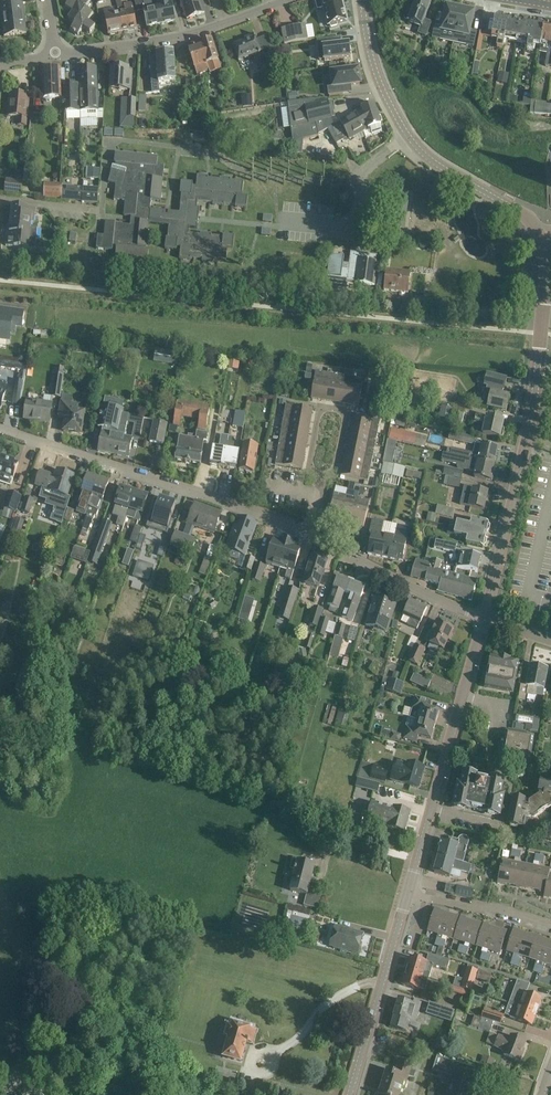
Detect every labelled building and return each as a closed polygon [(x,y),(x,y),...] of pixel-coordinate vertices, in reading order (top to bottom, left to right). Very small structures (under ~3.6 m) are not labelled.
[(0,6),(4,37),(26,34),(22,3),(21,0),(0,0),(0,6)] [(93,13),(86,8),(91,1),(89,0),(80,0),(78,3),(73,0),(69,0),(65,6),(72,11),(68,18),(75,23),(70,30),(78,36),(83,29),(90,33),(95,25),(88,20),(93,13)] [(115,0),(116,3),(117,4),(119,11),(118,12),(122,32),(137,29),(133,11),(132,11),(131,3),(124,5),(125,10),(124,10),(122,2),(121,2),(121,0),(115,0)] [(144,1),(145,9),(144,10),(147,27),(161,25),(158,7),(157,4),(158,7),(154,7),(152,0),(150,0),(144,1)] [(157,4),(158,7),(161,25),(176,22),(172,4),(171,4),(170,0),(156,0),(157,4)] [(187,19),(204,13),(200,0),(181,0),(187,19)] [(345,20),(340,0),(320,0),(315,1),(317,8),(323,7),(328,24),(329,24),(330,27),(337,25),(336,22),(345,20)] [(407,11),(405,19),(409,21),(409,23),(421,27),(418,34),(426,37),(431,23),(425,20),(431,3),(428,2),(429,0),(417,0),(412,13),(407,11)] [(473,47),(477,33),(470,31),(474,13),(447,7),(443,26),(436,24),(432,38),(441,40),(441,37),(467,43),(466,46),(473,47)] [(109,35),(122,32),(118,12),(114,12),(114,9),(105,10),(107,16),(105,16),(109,35)] [(503,47),(504,45),(508,19),(500,17),(499,16),(494,18),(495,20),(492,38),(498,39),(497,46),(503,47)] [(512,20),(508,19),(504,45),(506,46),(507,41),(517,43),(520,21),(519,21),(518,18),(514,17),(514,18),(512,20)] [(533,46),(540,47),(544,25),(543,25),(542,23),(538,22),(536,24),(529,22),(528,20),(523,19),(521,21),(520,21),(517,43),(526,44),(525,50),(532,51),(533,46)] [(282,29),(284,44),(309,40),(306,25),(282,29)] [(540,53),(547,54),(545,66),(550,67),(550,26),(544,25),(540,47),(541,47),(540,53)] [(261,52),(255,38),(233,46),(239,61),(261,52)] [(324,61),(351,58),(349,44),(335,46),(334,39),(317,41),(320,61),(324,60),(324,61)] [(200,45),(201,46),(209,71),(216,69),(214,62),(218,61),(212,41),(200,45)] [(197,75),(209,71),(201,46),(189,50),(197,75)] [(174,53),(156,55),(156,56),(150,57),(153,94),(159,93),(159,88),(176,86),(175,82),(176,82),(174,53)] [(63,112),(72,111),(71,85),(66,85),(65,69),(60,69),(60,67),(54,67),(54,70),(50,70),(50,67),(43,67),(44,70),(43,70),(44,99),(45,99),(45,100),(46,101),(48,101),(49,101),(50,101),(51,100),(52,99),(52,98),(62,98),(63,112)] [(80,85),(71,85),(72,111),(80,111),(81,111),(80,92),(97,91),(97,68),(79,68),(80,85)] [(129,69),(112,68),(111,89),(131,90),(132,77),(129,77),(129,69)] [(358,71),(332,74),(333,87),(328,88),(329,96),(343,94),(342,87),(360,85),(358,71)] [(500,72),(499,82),(507,83),(509,74),(500,72)] [(97,91),(80,92),(81,111),(80,111),(80,119),(98,119),(98,110),(97,91)] [(11,95),(9,117),(17,117),(17,125),(27,126),(27,119),(27,118),(29,96),(19,95),(19,93),(12,93),(12,95),(11,95)] [(139,94),(139,111),(146,111),(147,94),(139,94)] [(251,95),(241,96),(242,107),(252,106),(251,95)] [(523,98),(523,105),(529,106),(531,106),(531,100),(531,99),(523,98)] [(136,118),(136,99),(127,99),(127,118),(136,118)] [(331,118),(333,117),(334,117),(330,101),(327,102),(327,99),(315,100),(289,103),(292,129),(293,142),(304,139),(311,138),(307,125),(331,118)] [(530,114),(550,116),(550,105),(536,103),(536,100),(531,100),(531,106),(530,114)] [(361,110),(352,115),(362,132),(368,129),(368,130),(369,130),(371,135),(378,133),(376,127),(381,126),(373,104),(361,108),(361,110)] [(362,132),(352,115),(333,126),(328,129),(333,139),(345,132),(349,139),(362,132)] [(331,118),(307,125),(311,138),(318,136),(318,134),(320,133),(328,129),(333,126),(331,118)] [(328,129),(320,133),(329,148),(329,147),(334,145),(336,144),(333,139),(328,129)] [(196,131),(196,138),(204,139),(205,131),(196,131)] [(302,154),(304,139),(293,142),(295,153),(302,154)] [(98,235),(96,249),(112,251),(112,249),(116,249),(115,257),(148,261),(149,251),(145,251),(145,247),(147,248),(149,224),(169,226),(168,238),(167,238),(165,249),(177,250),(178,248),(181,248),(180,259),(191,260),(191,259),(203,260),(202,261),(214,263),(214,261),(226,262),(227,249),(233,249),(235,237),(224,236),(224,237),(219,237),(212,236),(212,235),(201,234),(201,235),(189,234),(190,228),(197,229),(199,208),(197,208),(197,202),(213,204),(213,205),(224,207),(224,205),(231,206),(236,206),(236,208),(247,209),(248,197),(242,196),(244,182),(231,181),(231,180),(220,179),(220,180),(209,178),(209,177),(198,176),(196,187),(194,187),(194,184),(181,183),(180,194),(182,194),(180,207),(181,207),(180,213),(169,212),(168,215),(164,215),(165,212),(165,211),(158,211),(150,210),(152,200),(161,201),(163,179),(163,177),(164,165),(158,164),(158,157),(115,153),(114,163),(116,163),(115,167),(112,166),(112,167),(107,183),(108,183),(115,185),(115,193),(114,200),(126,201),(124,216),(135,218),(135,226),(105,222),(104,236),(98,235)] [(86,167),(86,177),(99,177),(100,167),(86,167)] [(22,181),(6,179),(4,192),(21,194),(22,181)] [(43,184),(42,198),(45,198),(61,199),(62,187),(62,185),(46,184),(43,184)] [(61,199),(61,201),(82,203),(83,188),(62,187),(61,199)] [(83,188),(82,203),(98,204),(99,188),(83,188)] [(9,232),(7,231),(6,245),(29,248),(34,248),(35,242),(36,229),(31,229),(32,222),(34,222),(36,208),(12,206),(9,232)] [(40,243),(35,242),(34,248),(47,250),(48,236),(41,236),(40,243)] [(328,276),(327,284),(347,287),(348,281),(355,282),(355,283),(358,284),(375,286),(376,279),(375,279),(378,256),(363,254),(359,254),(351,253),(349,264),(349,270),(343,269),(343,264),(344,257),(334,256),(330,255),(327,276),(328,276)] [(408,293),(411,273),(387,270),(385,290),(408,293)] [(25,312),(4,309),(3,316),(0,316),(0,338),(9,340),(12,318),(23,320),(25,312)] [(51,341),(51,332),(41,331),(34,330),(34,335),(41,335),(41,340),(51,341)] [(157,348),(155,360),(177,364),(179,352),(157,348)] [(0,360),(0,361),(0,367),(20,371),(25,372),(26,372),(28,365),(0,360)] [(238,362),(230,360),(228,368),(237,369),(238,362)] [(251,370),(255,363),(248,360),(244,367),(251,370)] [(19,381),(14,380),(11,405),(20,406),(25,372),(20,371),(19,381)] [(328,374),(316,372),(312,398),(323,400),(328,374)] [(407,394),(411,374),(404,373),(400,393),(407,394)] [(55,374),(52,396),(60,397),(63,376),(55,374)] [(340,376),(328,374),(323,400),(335,402),(340,376)] [(507,379),(488,375),(485,385),(505,390),(507,379)] [(352,378),(340,376),(335,402),(347,404),(352,378)] [(347,404),(359,406),(364,380),(363,380),(352,378),(347,404)] [(506,412),(510,397),(502,395),(504,390),(488,386),(486,392),(491,393),(488,408),(506,412)] [(82,434),(85,411),(70,409),(72,397),(62,396),(59,417),(65,418),(63,431),(82,434)] [(456,398),(454,405),(466,408),(467,401),(456,398)] [(28,401),(25,419),(49,423),(52,404),(28,401)] [(170,425),(169,432),(175,433),(177,433),(178,428),(178,427),(180,427),(182,416),(199,419),(198,429),(207,431),(210,408),(177,403),(175,416),(174,425),(170,425)] [(442,404),(439,415),(450,418),(452,407),(442,404)] [(284,417),(311,422),(313,410),(286,405),(284,417)] [(454,405),(453,412),(464,415),(466,408),(454,405)] [(102,432),(98,451),(114,454),(118,436),(122,414),(123,410),(113,408),(110,423),(108,423),(106,433),(102,432)] [(245,412),(236,410),(233,427),(242,428),(243,428),(245,412)] [(118,436),(114,454),(129,458),(133,439),(132,439),(125,437),(128,423),(129,415),(128,415),(122,414),(118,436)] [(503,430),(505,421),(488,418),(487,419),(476,416),(475,423),(486,426),(503,430)] [(133,434),(141,435),(144,418),(136,417),(133,434)] [(282,429),(309,433),(311,422),(284,417),(282,429)] [(378,434),(380,423),(353,417),(351,429),(378,434)] [(164,445),(168,425),(153,422),(149,442),(164,445)] [(486,426),(484,435),(501,438),(503,430),(486,426)] [(280,441),(306,445),(309,433),(282,429),(280,441)] [(351,429),(349,441),(376,446),(378,434),(351,429)] [(391,429),(389,440),(415,446),(418,435),(391,429)] [(177,450),(175,460),(201,464),(202,454),(205,442),(207,442),(208,434),(206,434),(206,432),(198,431),(197,434),(196,434),(194,435),(189,435),(188,438),(179,437),(177,450)] [(474,445),(476,438),(455,432),(453,440),(474,445)] [(224,468),(229,437),(222,436),(221,441),(219,449),(214,448),(211,466),(224,468)] [(235,438),(229,437),(224,468),(237,470),(240,453),(234,452),(236,444),(234,443),(235,438)] [(278,453),(304,457),(306,445),(280,441),(278,453)] [(349,441),(346,452),(373,458),(376,446),(349,441)] [(259,448),(244,445),(239,470),(254,473),(259,448)] [(479,455),(451,449),(448,448),(446,454),(453,455),(494,465),(498,449),(482,445),(479,455)] [(346,452),(344,464),(371,470),(373,458),(346,452)] [(304,457),(278,453),(276,464),(302,469),(304,457)] [(384,454),(383,462),(384,462),(391,464),(392,456),(384,454)] [(476,472),(474,477),(492,481),(494,473),(492,472),(494,465),(453,455),(451,464),(458,466),(457,468),(476,472)] [(2,474),(0,481),(0,482),(11,486),(13,478),(14,478),(19,464),(14,463),(15,460),(1,456),(1,457),(0,457),(0,473),(2,474)] [(384,462),(382,474),(403,478),(405,467),(391,464),(384,462)] [(344,464),(341,476),(368,481),(371,470),(344,464)] [(445,468),(443,475),(461,479),(463,472),(445,468)] [(423,474),(408,470),(406,477),(421,481),(423,474)] [(40,472),(35,486),(42,488),(39,498),(45,501),(44,504),(54,507),(67,511),(71,498),(67,497),(74,477),(58,471),(56,477),(40,472)] [(86,515),(86,513),(99,478),(89,474),(81,495),(83,496),(80,504),(82,505),(79,513),(86,515)] [(461,480),(445,476),(444,485),(459,488),(461,480)] [(86,515),(85,516),(87,517),(87,518),(93,521),(95,517),(96,517),(99,511),(97,510),(100,502),(102,503),(110,482),(99,478),(91,499),(89,507),(86,513),(86,515)] [(116,506),(113,515),(120,517),(118,522),(118,524),(119,525),(121,526),(124,527),(127,517),(129,510),(135,493),(133,493),(134,490),(128,488),(127,491),(121,489),(116,506)] [(464,488),(460,505),(484,510),(488,493),(464,488)] [(21,495),(8,491),(3,507),(5,508),(3,516),(11,518),(13,510),(16,511),(21,495)] [(135,493),(127,517),(135,519),(134,520),(140,521),(142,514),(142,515),(148,497),(135,493)] [(346,496),(334,494),(328,520),(340,523),(346,496)] [(358,499),(346,496),(340,523),(352,526),(358,499)] [(30,514),(35,500),(25,497),(21,511),(30,514)] [(156,500),(146,527),(167,534),(176,508),(178,504),(161,498),(160,501),(156,500)] [(358,499),(352,526),(363,528),(369,501),(358,499)] [(221,514),(195,504),(188,524),(214,534),(221,514)] [(455,510),(438,506),(436,514),(453,518),(455,510)] [(68,510),(64,521),(70,523),(74,512),(68,510)] [(21,534),(25,521),(16,518),(12,531),(21,534)] [(87,518),(84,528),(90,530),(93,521),(87,518)] [(257,525),(237,518),(226,549),(246,556),(257,525)] [(457,523),(456,529),(486,536),(487,532),(489,531),(490,527),(488,524),(489,524),(472,520),(464,518),(462,524),(457,523)] [(368,554),(386,558),(390,537),(393,525),(372,521),(369,535),(372,536),(368,554)] [(112,524),(104,522),(92,552),(101,555),(112,524)] [(393,525),(390,537),(386,558),(403,562),(407,541),(406,541),(409,528),(393,525)] [(142,529),(135,526),(130,541),(137,543),(142,529)] [(487,541),(485,539),(486,536),(456,529),(454,534),(454,535),(468,538),(467,544),(483,547),(484,546),(486,545),(487,541)] [(191,554),(197,540),(175,531),(170,545),(179,549),(178,549),(191,554)] [(146,537),(141,535),(136,549),(141,551),(146,537)] [(280,542),(274,540),(266,564),(280,569),(288,543),(281,540),(280,542)] [(434,548),(456,553),(457,545),(436,540),(434,548)] [(168,544),(162,542),(157,556),(163,558),(168,544)] [(295,545),(288,543),(280,569),(288,571),(285,579),(291,580),(301,549),(295,547),(295,545)] [(90,553),(74,547),(71,558),(87,564),(90,553)] [(130,551),(125,565),(129,567),(134,554),(134,552),(130,551)] [(460,552),(456,568),(477,573),(481,557),(460,552)] [(256,559),(247,556),(243,569),(252,571),(256,559)] [(327,561),(312,556),(303,584),(319,589),(327,561)] [(429,568),(439,571),(442,562),(432,560),(432,559),(428,558),(426,563),(431,564),(429,568)] [(410,577),(412,577),(440,586),(438,592),(472,601),(477,582),(439,571),(429,568),(431,564),(426,563),(416,560),(412,577),(410,576),(410,577)] [(154,566),(138,561),(133,576),(148,582),(154,566)] [(51,563),(47,572),(47,573),(49,572),(58,576),(59,577),(63,568),(51,563)] [(256,563),(251,580),(261,583),(266,567),(256,563)] [(347,593),(351,581),(338,576),(327,605),(330,606),(328,611),(337,613),(338,609),(344,592),(347,593)] [(123,581),(115,578),(113,583),(121,586),(123,581)] [(365,586),(351,581),(347,593),(349,594),(343,611),(344,611),(342,618),(352,621),(354,615),(355,615),(365,586)] [(193,589),(192,591),(194,595),(196,596),(200,594),(201,592),(199,588),(197,587),(193,589)] [(289,588),(281,612),(292,616),(300,591),(289,588)] [(367,626),(375,628),(387,632),(397,601),(388,598),(386,604),(375,600),(367,626)] [(417,629),(420,623),(427,608),(411,600),(404,615),(410,618),(409,621),(407,625),(417,629)] [(22,604),(18,612),(24,615),(27,606),(22,604)] [(314,608),(309,625),(318,628),(323,611),(314,608)] [(329,622),(322,619),(317,635),(324,637),(329,622)] [(453,628),(438,621),(432,633),(430,632),(426,641),(444,649),(453,628)] [(339,624),(330,656),(338,658),(344,639),(343,639),(346,626),(339,624)] [(351,627),(348,640),(355,642),(358,629),(351,627)] [(126,631),(123,638),(130,640),(132,634),(126,631)] [(211,643),(212,653),(223,652),(222,642),(211,643)] [(426,650),(416,645),(412,654),(408,661),(418,666),(426,650)] [(239,652),(231,648),(227,656),(235,660),(239,652)] [(305,649),(298,651),(299,658),(306,657),(305,649)] [(505,660),(491,657),(488,672),(502,675),(505,660)] [(518,663),(505,660),(502,675),(515,678),(518,663)] [(375,662),(369,670),(376,675),(382,667),(375,662)] [(530,665),(526,686),(528,686),(526,695),(528,695),(535,696),(535,695),(543,696),(543,695),(545,696),(546,690),(544,689),(545,686),(548,668),(530,665)] [(502,675),(488,672),(485,687),(499,690),(502,675)] [(515,678),(502,675),(499,690),(512,693),(515,678)] [(405,684),(384,678),(382,689),(402,694),(405,684)] [(425,680),(422,688),(430,692),(433,684),(425,680)] [(259,692),(257,699),(265,700),(266,693),(267,693),(268,686),(261,684),(259,692)] [(429,701),(424,700),(415,698),(410,718),(417,720),(436,725),(439,712),(427,708),(429,701)] [(378,702),(376,709),(382,711),(384,704),(378,702)] [(346,727),(350,713),(339,710),(335,724),(346,727)] [(539,732),(540,719),(530,718),(529,731),(539,732)] [(436,725),(417,720),(415,730),(407,728),(404,739),(417,743),(419,736),(432,739),(436,725)] [(401,735),(392,732),(390,739),(399,742),(401,735)] [(503,748),(531,752),(533,737),(506,732),(503,748)] [(531,752),(503,748),(501,763),(507,764),(528,768),(531,752)] [(395,764),(391,780),(418,788),(424,767),(408,762),(407,767),(395,764)] [(371,779),(370,782),(385,786),(385,783),(386,783),(389,769),(374,765),(373,766),(370,765),(368,775),(371,776),(370,779),(371,779)] [(469,809),(476,776),(464,773),(461,786),(458,785),(454,806),(469,809)] [(476,776),(469,809),(484,812),(491,779),(476,776)] [(380,785),(384,786),(385,786),(370,782),(357,779),(355,787),(378,793),(380,785)] [(491,779),(484,812),(500,815),(504,796),(500,795),(503,782),(491,779)] [(550,794),(550,782),(541,779),(539,791),(544,792),(550,794)] [(528,806),(526,819),(527,819),(528,817),(534,818),(550,807),(550,794),(544,792),(543,795),(539,795),(528,802),(527,806),(528,806)] [(528,806),(527,806),(524,805),(525,800),(514,798),(508,824),(524,827),(526,819),(528,806)] [(393,808),(393,809),(371,803),(366,819),(388,826),(388,828),(405,833),(411,813),(393,808)] [(439,857),(455,861),(464,864),(469,847),(470,844),(469,843),(469,841),(468,839),(467,838),(465,837),(463,837),(462,838),(460,839),(459,840),(458,842),(457,844),(442,840),(440,849),(442,849),(439,857)] [(482,837),(480,843),(488,845),(490,839),(482,837)] [(472,866),(439,857),(435,873),(450,877),(452,870),(470,875),(472,866)] [(295,871),(290,891),(306,895),(303,906),(318,909),(322,894),(308,891),(314,866),(292,860),(290,870),(295,871)] [(515,862),(503,860),(499,882),(510,884),(515,862)] [(527,865),(515,862),(510,884),(522,887),(527,865)] [(539,867),(527,865),(522,887),(534,889),(539,867)] [(546,892),(550,874),(550,870),(539,867),(534,889),(546,892)] [(457,886),(455,895),(471,898),(473,890),(457,886)] [(434,909),(427,931),(438,934),(434,946),(435,946),(439,947),(449,914),(446,913),(434,909)] [(285,926),(309,927),(309,912),(285,911),(285,926)] [(449,914),(439,947),(443,949),(447,937),(451,939),(454,940),(461,918),(458,917),(449,914)] [(461,918),(454,940),(463,943),(465,943),(472,922),(470,921),(461,918)] [(472,922),(465,943),(470,945),(475,947),(476,947),(483,925),(482,925),(472,922)] [(483,925),(476,947),(483,949),(487,951),(488,951),(495,929),(494,929),(483,925)] [(358,954),(363,935),(335,927),(330,946),(358,954)] [(495,929),(488,951),(499,954),(506,933),(495,929)] [(518,955),(525,934),(513,930),(506,952),(518,955)] [(529,959),(536,937),(525,934),(518,955),(529,959)] [(529,959),(536,961),(532,972),(537,974),(548,941),(536,937),(529,959)] [(537,974),(542,975),(545,964),(550,966),(550,942),(548,941),(537,974)] [(411,958),(407,972),(422,976),(429,978),(430,975),(432,967),(436,968),(437,967),(447,970),(450,961),(440,958),(436,957),(428,955),(426,962),(411,958)] [(463,980),(460,988),(471,992),(478,972),(477,972),(466,968),(463,980)] [(421,980),(422,976),(407,972),(403,986),(418,990),(425,992),(428,983),(421,980)] [(492,976),(479,972),(477,979),(489,983),(492,976)] [(518,981),(510,1003),(515,1004),(520,1006),(537,1012),(542,999),(527,993),(530,984),(518,981)] [(432,983),(430,990),(439,993),(441,985),(432,983)] [(467,991),(451,986),(449,991),(465,997),(467,991)] [(420,998),(430,1001),(430,1000),(436,1002),(438,997),(432,996),(432,995),(422,991),(420,998)] [(411,1002),(411,1005),(398,1001),(394,1016),(416,1023),(416,1022),(417,1023),(418,1022),(416,1021),(420,1004),(411,1002)] [(537,1012),(520,1006),(519,1009),(514,1007),(510,1016),(515,1018),(515,1019),(532,1026),(537,1012)] [(442,1007),(439,1019),(451,1023),(455,1011),(442,1007)] [(485,1010),(482,1018),(501,1024),(503,1016),(485,1010)] [(416,1023),(394,1016),(393,1017),(394,1017),(391,1027),(406,1032),(408,1026),(416,1028),(417,1023),(416,1022),(416,1023)] [(501,1024),(482,1018),(482,1019),(474,1016),(471,1026),(490,1033),(493,1022),(501,1025),(501,1024)] [(232,1028),(223,1026),(220,1035),(229,1038),(223,1057),(240,1062),(246,1042),(252,1044),(256,1031),(233,1024),(232,1028)] [(494,1034),(490,1045),(495,1046),(495,1047),(505,1051),(504,1055),(519,1061),(519,1060),(520,1060),(523,1054),(521,1053),(526,1042),(511,1036),(510,1040),(500,1036),(494,1034)] [(475,1068),(437,1056),(433,1070),(458,1078),(455,1086),(453,1086),(453,1087),(451,1086),(449,1092),(451,1093),(450,1094),(476,1094),(480,1081),(472,1078),(475,1068)] [(494,1061),(484,1056),(481,1062),(492,1067),(494,1061)] [(402,1090),(405,1091),(413,1064),(399,1059),(395,1073),(387,1071),(380,1094),(401,1094),(402,1090)] [(264,1080),(261,1092),(274,1094),(277,1094),(280,1084),(264,1080)] [(231,1087),(219,1083),(217,1093),(226,1094),(229,1094),(231,1087)]
